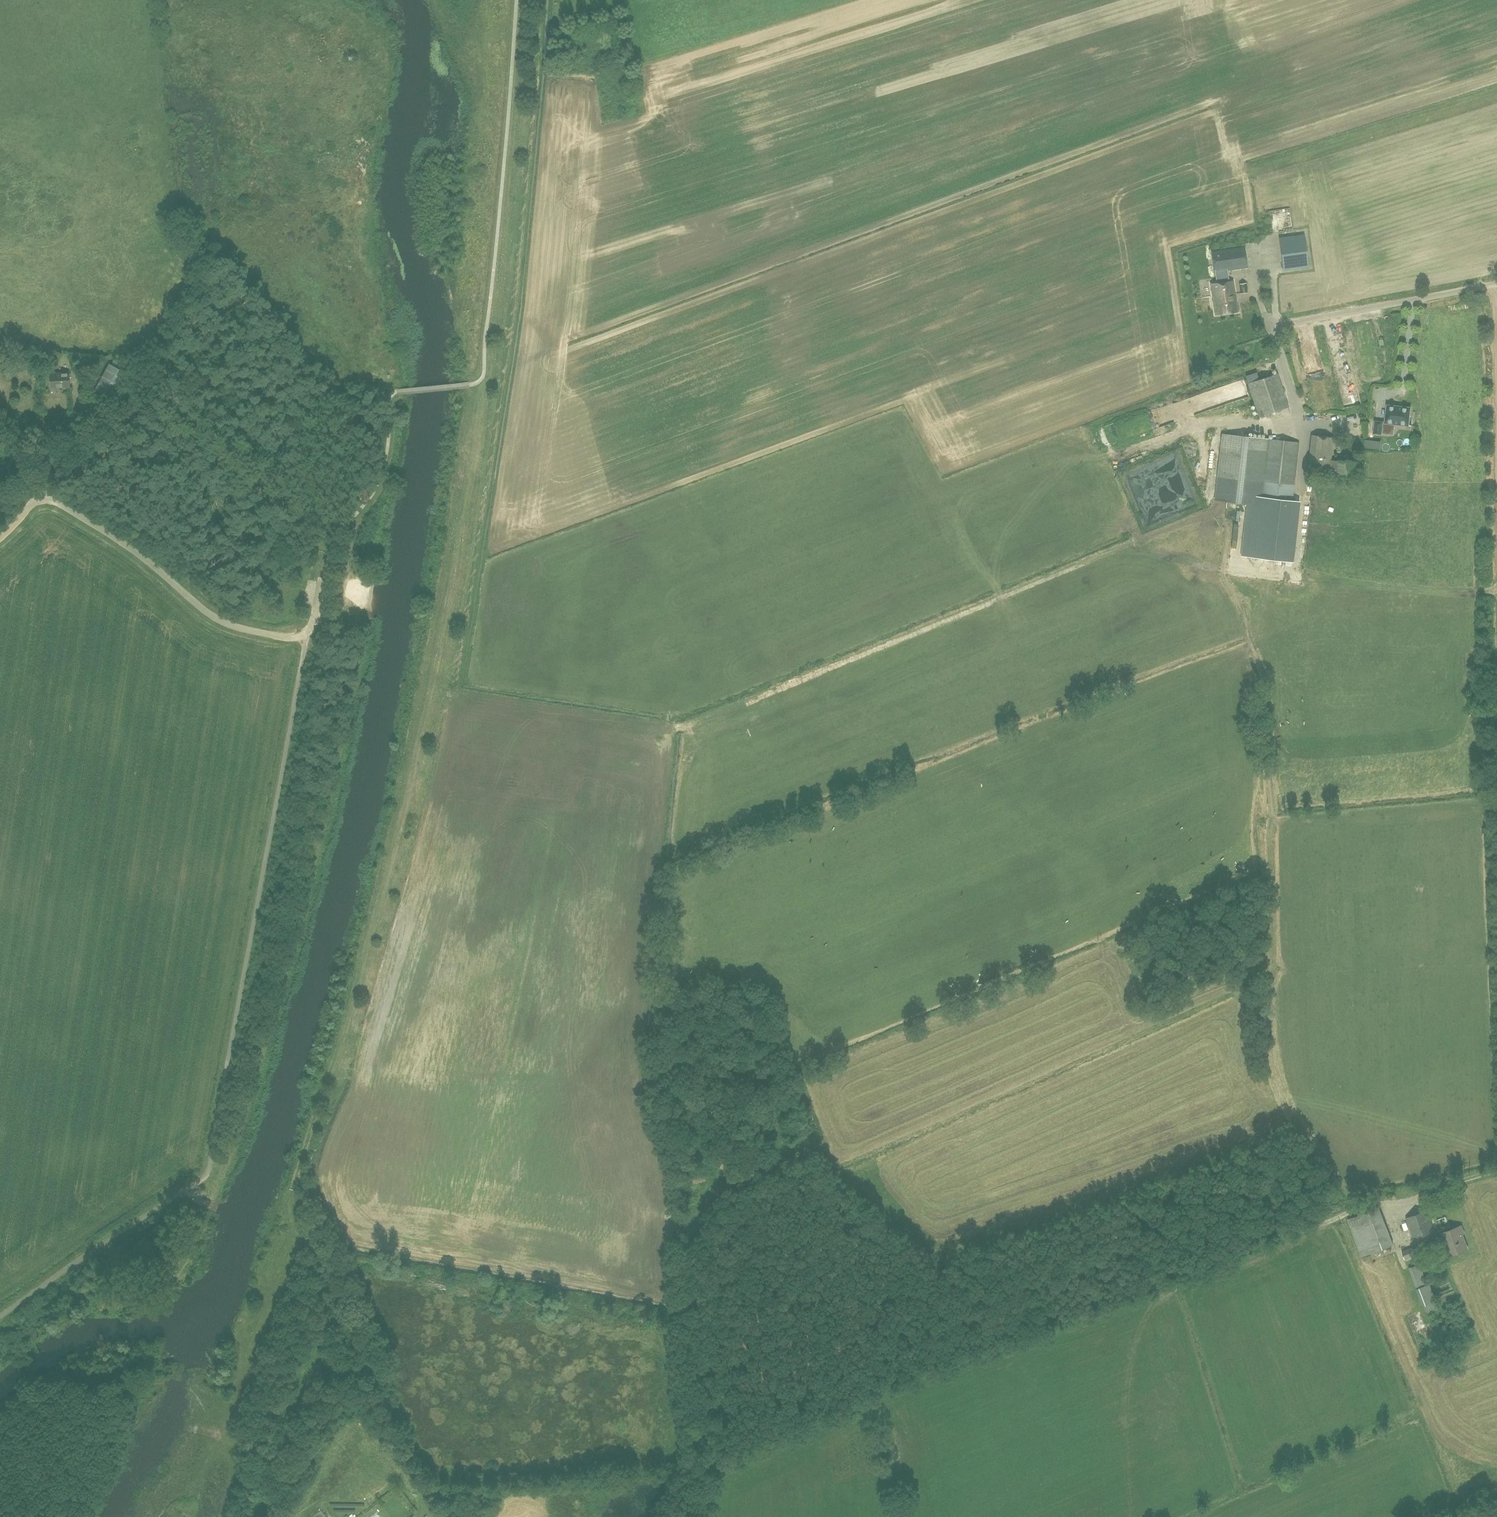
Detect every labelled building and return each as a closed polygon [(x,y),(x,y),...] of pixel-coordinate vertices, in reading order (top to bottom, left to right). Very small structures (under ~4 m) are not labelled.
[(1284,267),(1308,264),(1305,235),(1280,238),(1284,267)] [(1248,267),(1244,246),(1214,251),(1218,272),(1248,267)] [(1216,315),(1238,312),(1233,280),(1211,284),(1216,315)] [(95,389),(114,399),(128,373),(110,363),(95,389)] [(51,388),(70,387),(69,373),(50,373),(51,388)] [(1260,416),(1288,407),(1277,373),(1249,383),(1260,416)] [(1409,425),(1411,407),(1387,404),(1385,422),(1409,425)] [(1347,417),(1349,424),(1361,421),(1359,414),(1347,417)] [(1382,434),(1383,422),(1375,421),(1373,433),(1382,434)] [(1106,428),(1100,430),(1103,440),(1109,438),(1106,428)] [(1219,476),(1216,500),(1220,501),(1228,502),(1248,504),(1242,555),(1285,560),(1292,499),(1293,494),(1294,484),(1299,442),(1268,439),(1223,433),(1219,476)] [(1339,461),(1331,460),(1334,437),(1312,435),(1308,467),(1330,469),(1338,470),(1338,476),(1353,478),(1355,462),(1340,460),(1339,461)] [(1381,1217),(1378,1209),(1349,1219),(1362,1256),(1394,1244),(1383,1216),(1381,1217)] [(1435,1232),(1427,1210),(1406,1218),(1417,1246),(1438,1238),(1443,1236),(1450,1256),(1468,1249),(1462,1234),(1464,1234),(1461,1226),(1449,1230),(1448,1228),(1435,1232)] [(1406,1262),(1411,1260),(1411,1258),(1415,1256),(1413,1247),(1402,1251),(1406,1262)] [(1421,1266),(1414,1266),(1416,1284),(1423,1283),(1421,1266)] [(1428,1303),(1435,1300),(1428,1283),(1421,1285),(1428,1303)]
